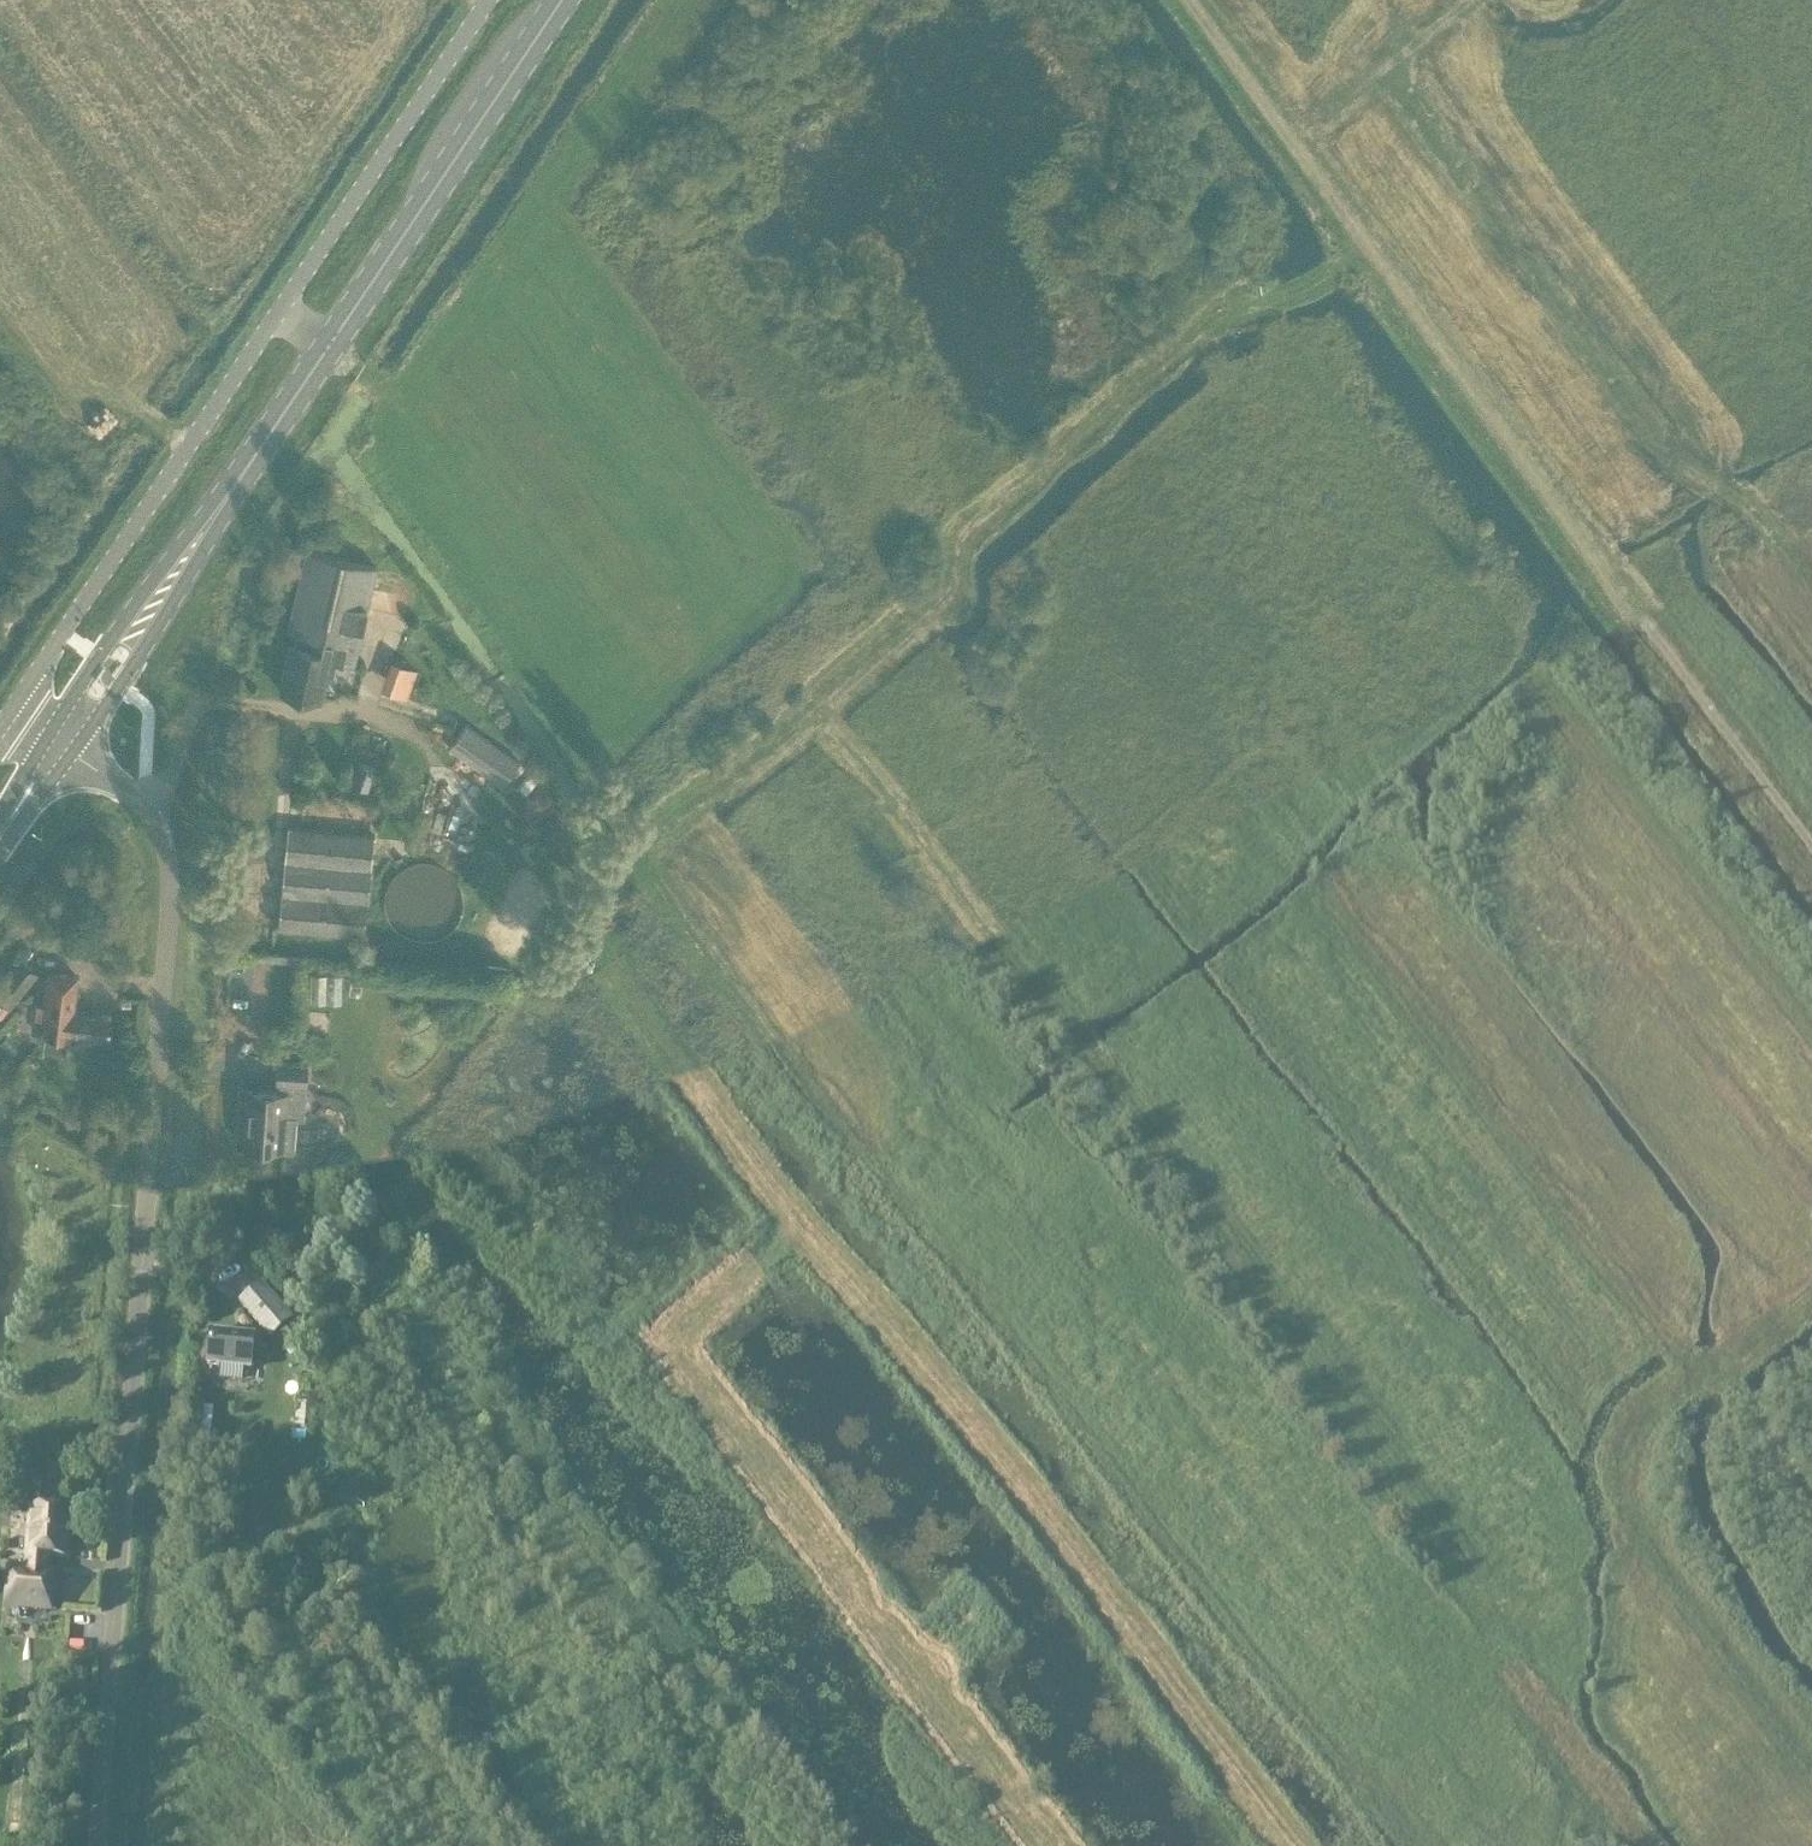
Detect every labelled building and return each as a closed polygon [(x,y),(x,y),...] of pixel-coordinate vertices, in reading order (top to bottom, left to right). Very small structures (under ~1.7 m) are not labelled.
[(333,675),(336,662),(354,666),(377,567),(306,551),(287,632),(298,634),(296,643),(289,641),(278,691),(323,701),(329,674),(333,675)] [(375,678),(402,692),(417,664),(389,650),(375,678)] [(519,761),(466,724),(449,747),(502,785),(519,761)] [(375,767),(360,762),(353,782),(368,787),(375,767)] [(503,790),(508,802),(527,794),(522,782),(503,790)] [(288,827),(283,882),(278,928),(365,936),(375,835),(288,827)] [(399,845),(388,849),(395,869),(406,865),(399,845)] [(21,958),(0,985),(0,999),(10,1007),(38,972),(21,958)] [(73,1007),(72,1007),(75,973),(46,971),(40,1033),(48,1034),(46,1046),(61,1048),(62,1036),(69,1037),(70,1033),(109,1038),(112,1016),(73,1011),(73,1007)] [(362,972),(349,971),(349,981),(361,982),(362,972)] [(296,1116),(296,1117),(305,1118),(307,1084),(308,1064),(279,1062),(278,1082),(280,1082),(279,1090),(247,1088),(243,1146),(292,1149),(294,1116),(296,1116)] [(236,1304),(267,1341),(290,1322),(259,1284),(236,1304)] [(252,1337),(208,1333),(206,1333),(203,1367),(248,1371),(252,1337)] [(63,1557),(67,1514),(32,1511),(26,1577),(11,1575),(9,1602),(47,1605),(52,1555),(63,1557)] [(79,1650),(100,1649),(100,1613),(79,1613),(79,1650)]
